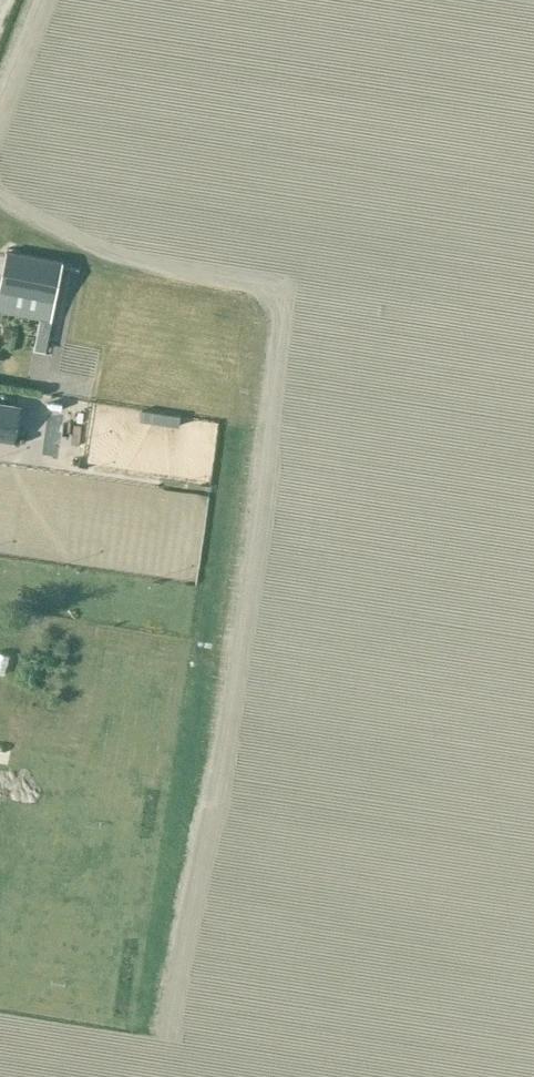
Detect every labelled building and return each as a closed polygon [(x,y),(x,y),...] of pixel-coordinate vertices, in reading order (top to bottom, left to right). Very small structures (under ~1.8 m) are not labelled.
[(0,292),(0,310),(52,320),(64,262),(9,251),(0,292)] [(0,401),(0,438),(14,441),(20,405),(0,401)]
